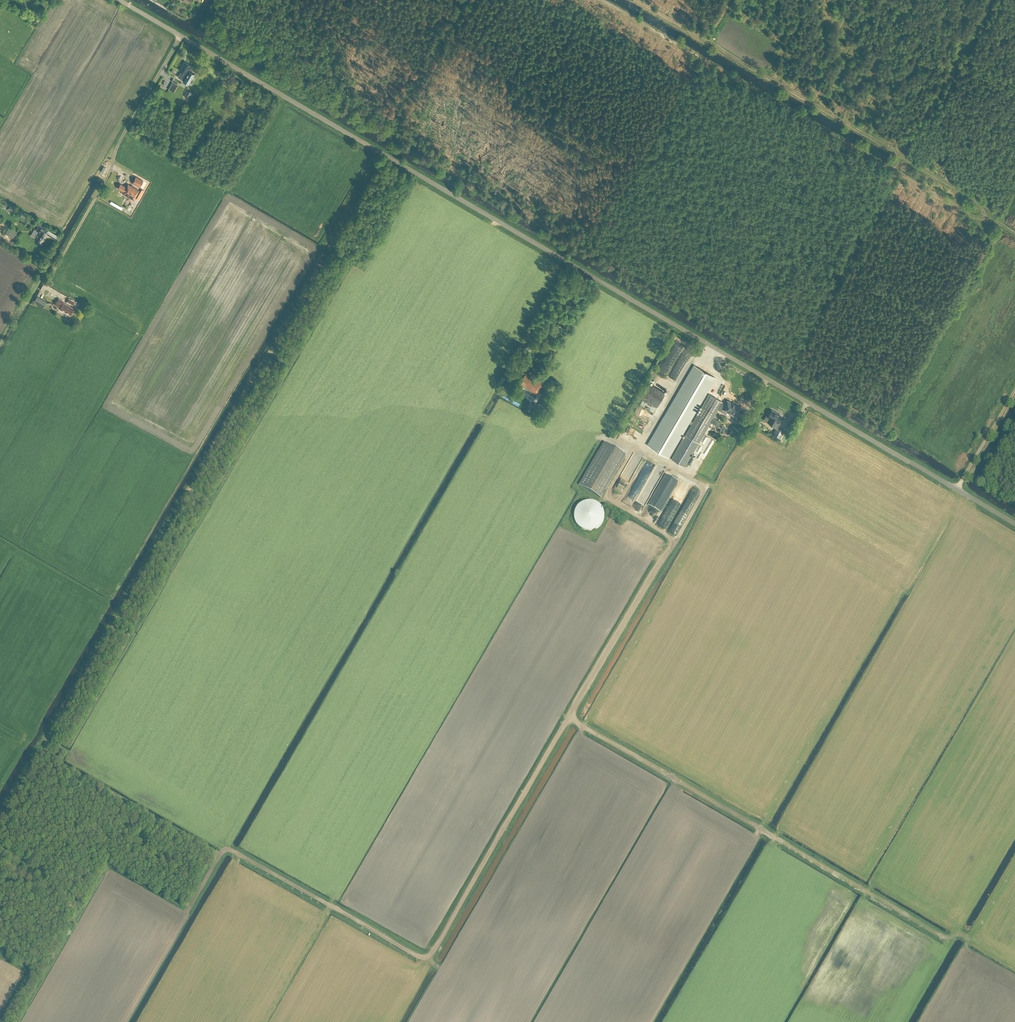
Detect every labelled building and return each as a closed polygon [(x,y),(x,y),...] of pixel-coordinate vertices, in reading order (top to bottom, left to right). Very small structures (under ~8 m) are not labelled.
[(189,84),(195,74),(189,70),(192,65),(185,61),(179,70),(181,71),(178,77),(184,80),(183,81),(189,84)] [(183,95),(189,98),(193,92),(186,89),(183,95)] [(207,130),(196,137),(198,140),(206,135),(208,139),(213,136),(211,132),(209,134),(207,130)] [(131,183),(139,187),(143,181),(135,176),(131,183)] [(133,200),(139,190),(127,183),(126,186),(120,183),(117,188),(123,192),(122,193),(133,200)] [(30,219),(25,216),(22,223),(26,225),(30,219)] [(35,228),(30,235),(35,238),(34,240),(41,244),(44,238),(43,237),(48,230),(39,225),(37,229),(35,228)] [(37,296),(34,301),(43,307),(46,301),(37,296)] [(64,301),(58,298),(55,304),(60,307),(59,308),(70,315),(74,309),(63,302),(64,301)] [(694,365),(651,439),(647,445),(668,457),(688,423),(691,424),(671,458),(685,466),(711,421),(718,426),(721,421),(713,417),(718,408),(726,413),(727,411),(734,415),(739,407),(735,404),(732,402),(727,399),(725,403),(722,401),(709,393),(693,421),(690,420),(706,392),(715,377),(694,365)] [(523,386),(523,387),(536,395),(544,383),(530,374),(531,372),(527,370),(519,383),(523,386)] [(657,407),(665,393),(648,382),(640,396),(657,407)] [(645,414),(648,409),(634,401),(632,405),(640,410),(639,412),(631,407),(626,415),(639,423),(640,420),(638,419),(642,412),(645,414)] [(781,416),(771,410),(767,416),(766,416),(764,420),(774,425),(773,427),(776,428),(773,434),(780,438),(783,431),(777,427),(780,423),(778,421),(781,416)] [(614,439),(623,444),(626,438),(625,437),(628,432),(621,427),(614,439)] [(704,441),(693,458),(695,460),(706,442),(704,441)] [(604,442),(579,486),(580,487),(601,498),(626,455),(605,443),(604,442)] [(661,513),(679,482),(666,474),(648,505),(661,513)] [(630,475),(616,502),(623,506),(638,479),(630,475)] [(589,501),(584,502),(580,504),(576,508),(574,513),(574,518),(575,523),(577,526),(581,529),(586,531),(592,531),(597,529),(600,526),(603,522),(604,518),(604,513),(601,508),(598,504),(593,502),(589,501)] [(669,520),(665,528),(670,530),(673,523),(669,520)]
